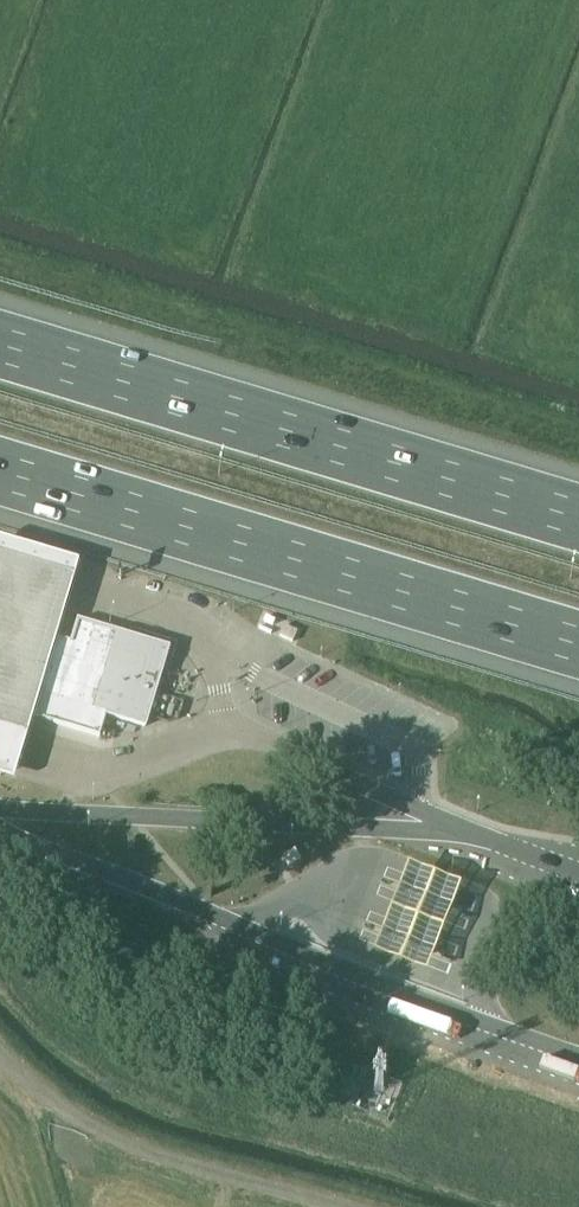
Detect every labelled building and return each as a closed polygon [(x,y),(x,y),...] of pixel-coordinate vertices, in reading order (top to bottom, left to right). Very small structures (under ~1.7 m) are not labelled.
[(57,638),(77,569),(79,563),(0,539),(0,776),(14,781),(40,695),(33,692),(50,636),(57,638)] [(33,692),(40,695),(128,721),(144,726),(168,648),(118,633),(78,621),(72,642),(57,638),(50,636),(33,692)] [(127,848),(135,848),(136,838),(128,838),(127,848)] [(459,887),(407,867),(373,955),(425,975),(459,887)]
